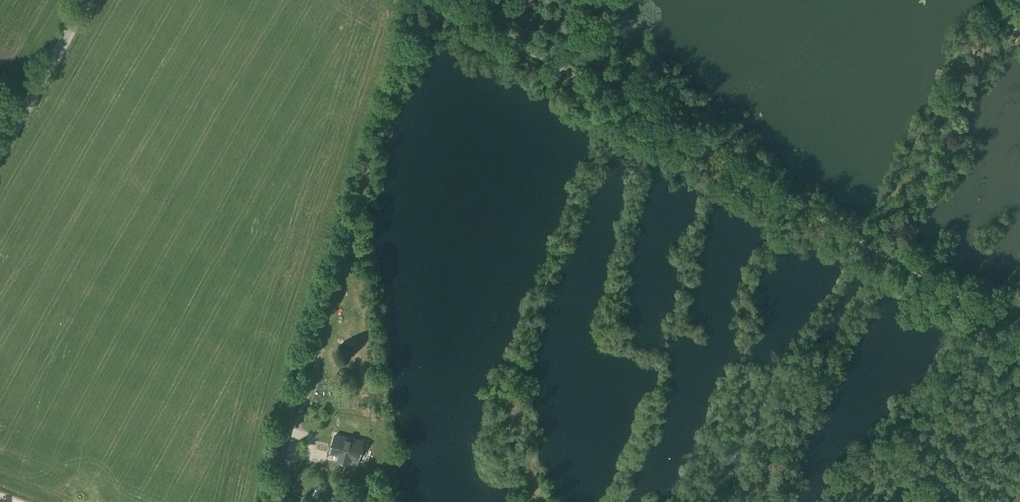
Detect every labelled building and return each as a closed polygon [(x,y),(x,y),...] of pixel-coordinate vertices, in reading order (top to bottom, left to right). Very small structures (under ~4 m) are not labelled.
[(279,429),(276,443),(284,445),(288,431),(279,429)] [(350,454),(359,456),(362,441),(335,435),(331,453),(339,455),(338,460),(348,462),(350,454)]
